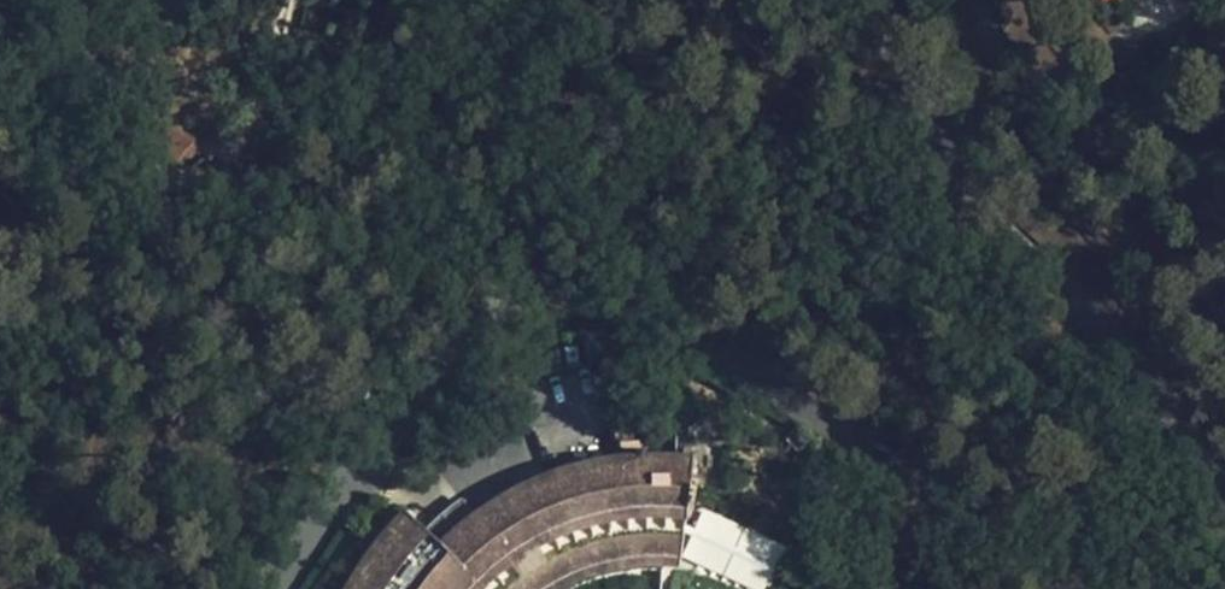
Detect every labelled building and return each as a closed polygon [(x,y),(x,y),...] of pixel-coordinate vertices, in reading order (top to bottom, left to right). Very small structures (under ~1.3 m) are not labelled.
[(609,359),(609,329),(584,329),(584,359),(609,359)] [(518,584),(534,572),(578,552),(626,537),(675,533),(668,494),(681,491),(674,449),(607,451),(565,460),(512,481),(471,506),(433,478),(403,510),(383,540),(359,588),(516,588),(518,584)]
